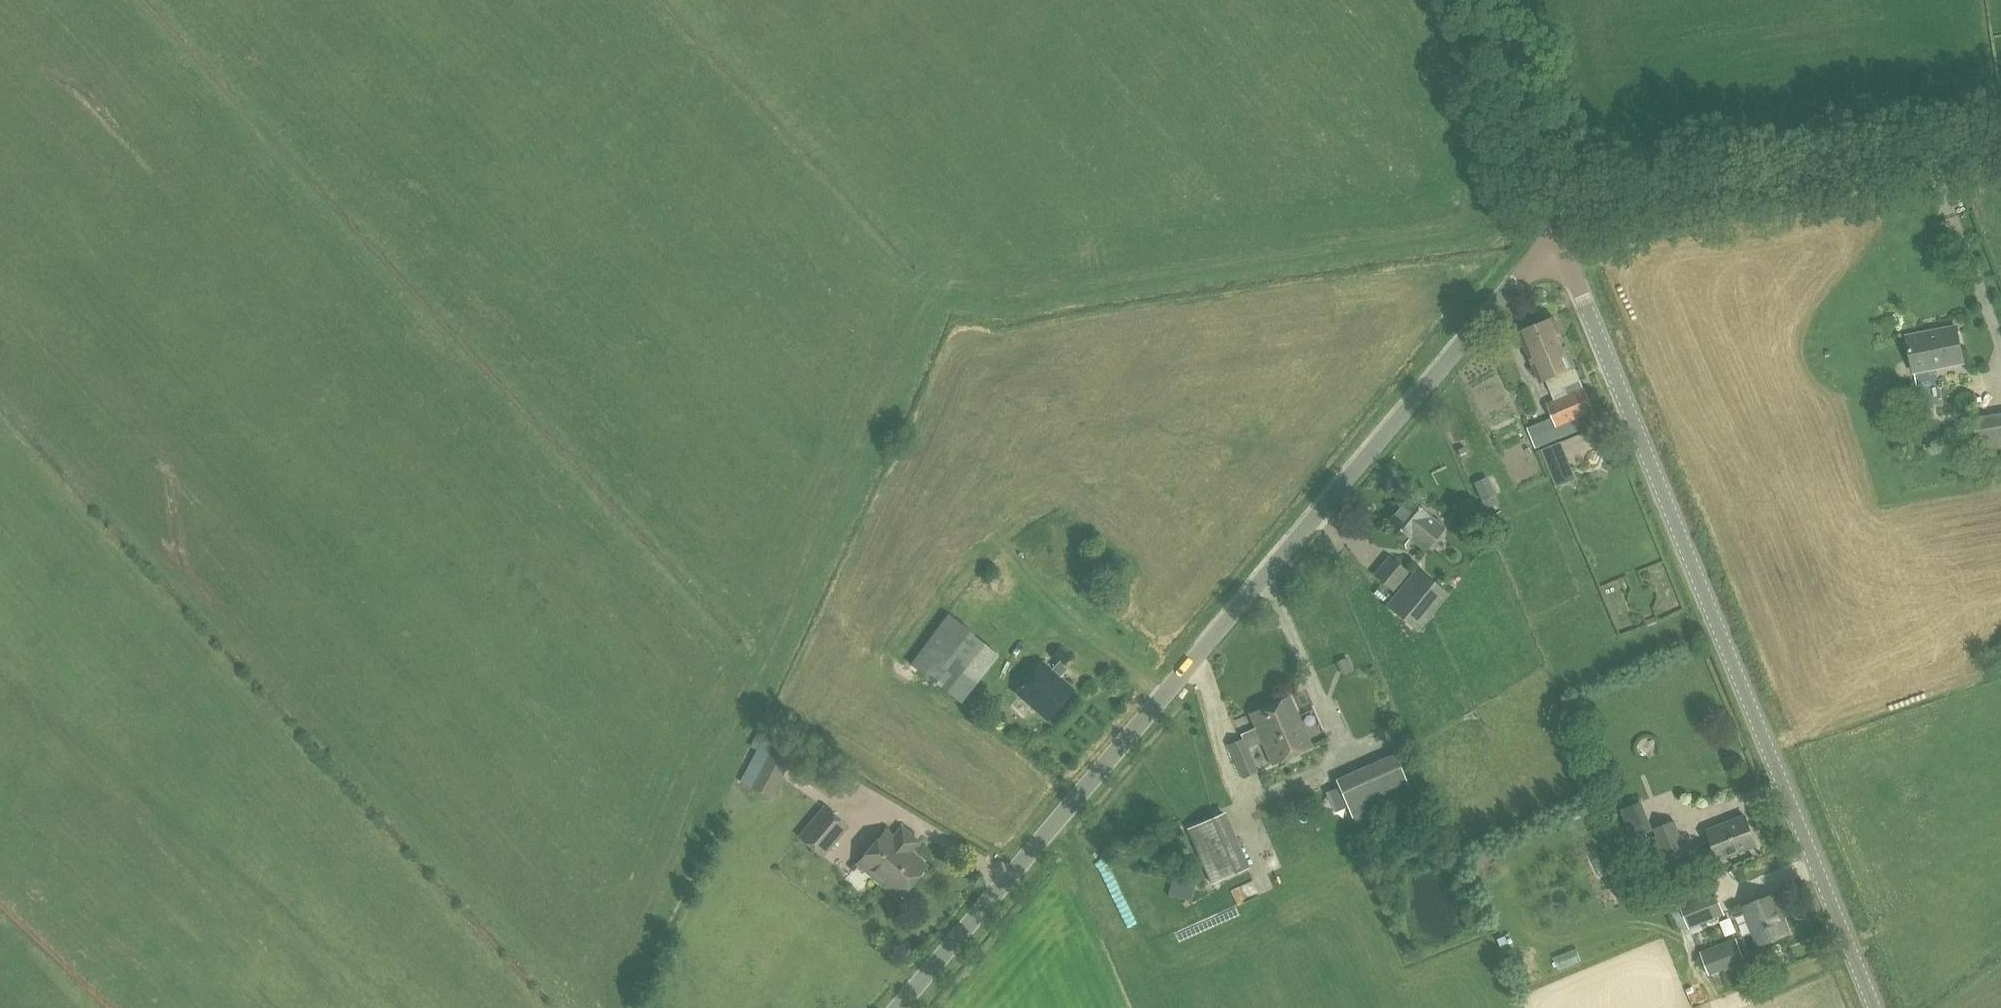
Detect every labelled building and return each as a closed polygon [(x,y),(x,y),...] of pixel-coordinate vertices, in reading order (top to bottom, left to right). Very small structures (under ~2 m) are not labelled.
[(1556,317),(1540,324),(1567,386),(1581,379),(1576,367),(1577,366),(1556,317)] [(1567,386),(1540,324),(1520,332),(1541,382),(1548,380),(1553,392),(1567,386)] [(1965,361),(1958,325),(1909,335),(1915,370),(1965,361)] [(1584,386),(1569,392),(1581,417),(1595,411),(1584,386)] [(1581,417),(1569,392),(1547,402),(1554,418),(1558,427),(1577,418),(1581,417)] [(1581,417),(1577,418),(1582,429),(1588,426),(1599,422),(1595,411),(1581,417)] [(1582,429),(1577,418),(1558,427),(1554,418),(1528,428),(1536,448),(1582,429)] [(1978,436),(1980,448),(1994,446),(1993,434),(1978,436)] [(1487,476),(1475,482),(1483,501),(1496,495),(1487,476)] [(1429,514),(1409,497),(1390,521),(1410,537),(1426,549),(1444,527),(1429,514)] [(1472,497),(1457,503),(1465,527),(1480,521),(1472,497)] [(1392,590),(1408,570),(1389,555),(1373,575),(1392,590)] [(1417,569),(1387,605),(1419,631),(1448,594),(1417,569)] [(974,634),(975,632),(948,613),(910,664),(961,703),(999,654),(974,634)] [(1058,662),(1052,669),(1042,660),(1014,691),(1047,720),(1075,689),(1060,677),(1067,669),(1063,665),(1070,657),(1058,647),(1051,655),(1058,662)] [(1337,662),(1343,675),(1353,671),(1347,658),(1337,662)] [(1290,724),(1301,720),(1290,696),(1250,714),(1257,728),(1242,734),(1244,739),(1229,745),(1243,777),(1258,770),(1247,747),(1262,740),(1262,742),(1281,734),(1277,725),(1288,720),(1290,724)] [(1229,716),(1236,727),(1248,719),(1241,708),(1229,716)] [(1313,746),(1301,720),(1290,724),(1288,720),(1277,725),(1281,734),(1262,742),(1272,764),(1313,746)] [(772,798),(795,751),(772,740),(749,786),(772,798)] [(1411,792),(1395,754),(1335,779),(1351,817),(1411,792)] [(837,791),(850,776),(843,771),(831,786),(837,791)] [(823,808),(799,837),(825,857),(848,829),(823,808)] [(1226,812),(1187,829),(1211,883),(1249,866),(1226,812)] [(1757,845),(1745,815),(1709,829),(1714,840),(1700,846),(1707,864),(1721,859),(1757,845)] [(1687,854),(1674,821),(1655,828),(1668,862),(1687,854)] [(898,896),(925,866),(910,852),(919,842),(902,827),(893,838),(887,833),(861,863),(898,896)] [(1167,888),(1184,893),(1187,880),(1170,876),(1167,888)] [(1714,890),(1681,902),(1688,922),(1699,919),(1701,923),(1724,914),(1714,890)] [(1744,907),(1759,944),(1789,932),(1774,895),(1744,907)] [(1704,953),(1712,974),(1747,962),(1739,940),(1704,953)]
